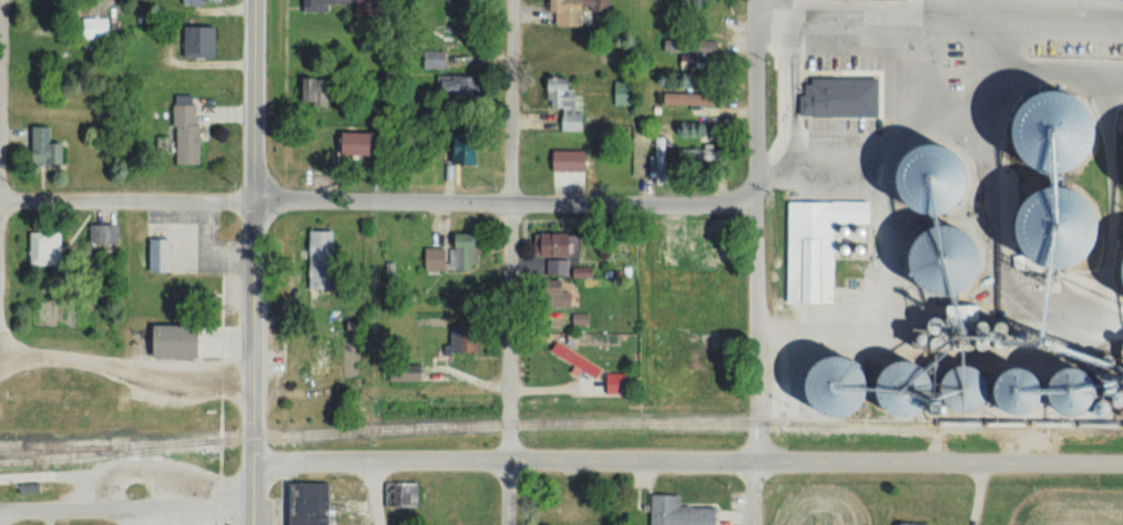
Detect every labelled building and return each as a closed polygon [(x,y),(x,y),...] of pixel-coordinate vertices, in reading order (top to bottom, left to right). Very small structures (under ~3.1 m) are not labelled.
[(333,12),(333,4),(365,5),(365,2),(380,2),(381,0),(306,0),(305,11),(333,12)] [(553,12),(560,12),(560,26),(592,27),(593,13),(614,13),(614,0),(554,0),(553,12)] [(680,11),(699,11),(699,0),(680,0),(680,11)] [(87,39),(115,38),(114,16),(86,18),(87,39)] [(223,58),(223,28),(187,28),(187,58),(223,58)] [(657,54),(712,55),(713,41),(658,40),(657,54)] [(483,98),(483,75),(442,75),(442,98),(483,98)] [(304,78),(304,105),(337,105),(337,78),(304,78)] [(553,107),(565,108),(565,129),(588,129),(588,110),(581,110),(581,78),(554,78),(553,107)] [(818,85),(806,85),(806,115),(848,115),(848,80),(818,80),(818,85)] [(657,105),(708,105),(708,94),(657,94),(657,105)] [(205,95),(180,95),(179,163),(204,163),(205,95)] [(34,126),(34,164),(69,164),(69,142),(56,142),(56,126),(34,126)] [(383,154),(383,132),(349,132),(349,154),(383,154)] [(457,134),(457,162),(486,162),(486,134),(457,134)] [(650,137),(650,169),(663,169),(663,137),(650,137)] [(729,147),(672,147),(672,162),(729,162),(729,147)] [(1019,148),(1099,148),(1099,183),(1019,183),(1019,148)] [(550,173),(588,173),(588,163),(550,163),(550,173)] [(1019,193),(1100,193),(1100,226),(1019,226),(1019,193)] [(790,202),(839,202),(840,303),(793,303),(790,202)] [(123,244),(123,224),(94,224),(94,244),(123,244)] [(881,289),(937,289),(937,238),(919,238),(919,225),(881,225),(881,289)] [(678,255),(709,256),(710,227),(688,226),(687,244),(657,244),(657,266),(678,267),(678,255)] [(339,230),(314,230),(314,288),(339,288),(339,230)] [(34,231),(34,255),(63,255),(63,231),(34,231)] [(474,248),(485,248),(485,233),(457,232),(457,248),(429,248),(429,269),(474,270),(474,248)] [(582,256),(582,233),(547,233),(547,256),(582,256)] [(1019,235),(1100,235),(1100,269),(1019,269),(1019,235)] [(156,271),(170,271),(170,238),(156,238),(156,271)] [(574,275),(574,259),(549,259),(549,275),(574,275)] [(958,307),(990,305),(992,349),(960,351),(958,307)] [(577,329),(596,329),(596,314),(577,314),(577,329)] [(157,326),(157,356),(206,357),(207,327),(157,326)] [(485,352),(485,326),(456,326),(456,352),(485,352)] [(608,368),(556,336),(549,348),(601,380),(608,368)] [(1080,360),(1080,387),(1009,387),(1009,360),(1080,360)] [(389,363),(389,381),(426,382),(427,364),(389,363)] [(1091,386),(1090,369),(1075,370),(1076,387),(1091,386)] [(1122,418),(1122,378),(1111,372),(1106,377),(1111,379),(1112,419),(1122,418)] [(631,393),(631,374),(611,374),(611,393),(631,393)] [(387,482),(421,482),(421,506),(387,506),(387,482)] [(337,484),(337,524),(288,524),(288,484),(337,484)] [(686,508),(686,495),(657,495),(657,524),(723,524),(723,508),(686,508)]
